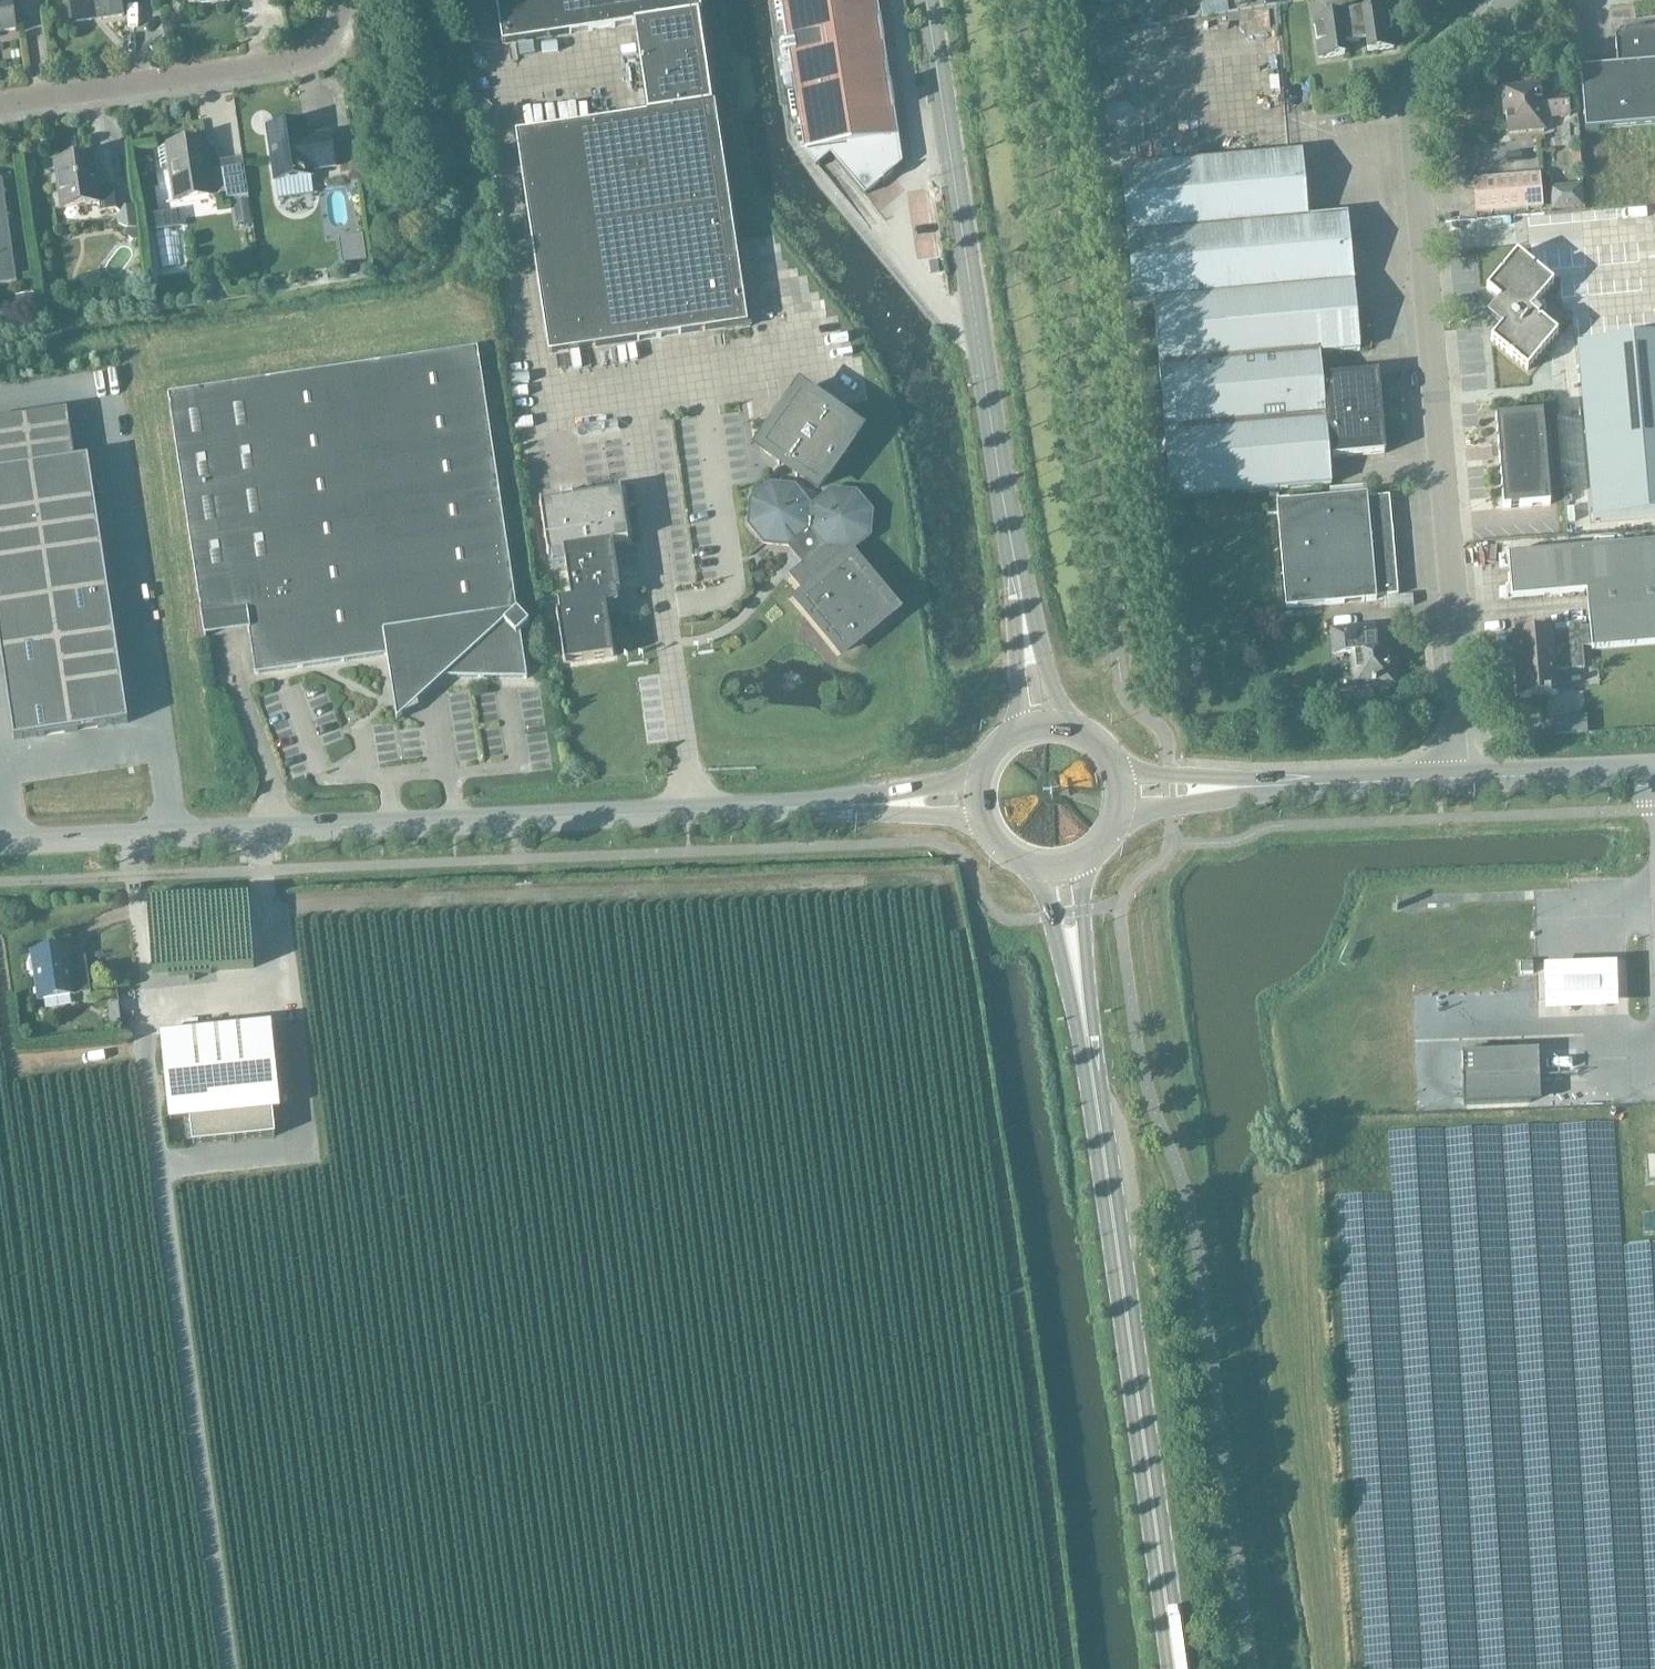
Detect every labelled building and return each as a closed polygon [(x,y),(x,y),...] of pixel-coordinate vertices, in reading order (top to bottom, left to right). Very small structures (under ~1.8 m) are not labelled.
[(71,24),(122,16),(120,0),(67,0),(71,24)] [(715,104),(711,105),(698,15),(701,14),(699,0),(495,0),(502,43),(634,24),(647,114),(574,125),(571,108),(513,116),(516,134),(548,354),(724,328),(724,330),(750,326),(746,301),(744,301),(715,104)] [(806,153),(816,166),(832,153),(864,195),(881,181),(882,182),(892,174),(891,172),(900,164),(892,110),(894,110),(887,64),(885,64),(882,44),(884,44),(880,20),(878,21),(875,1),(877,0),(782,0),(806,153)] [(1348,2),(1353,42),(1365,40),(1368,51),(1393,47),(1387,7),(1372,9),(1371,0),(1362,0),(1348,2)] [(1353,42),(1348,2),(1326,5),(1327,15),(1313,17),(1319,59),(1343,54),(1342,43),(1353,42)] [(16,29),(12,3),(0,4),(0,32),(16,29)] [(1282,12),(1092,43),(1098,85),(1291,66),(1282,12)] [(1584,130),(1654,124),(1654,27),(1620,30),(1614,36),(1616,65),(1579,68),(1584,130)] [(1540,86),(1503,89),(1507,132),(1544,129),(1543,119),(1570,117),(1568,96),(1541,99),(1540,86)] [(304,124),(268,129),(275,182),(311,177),(310,170),(334,167),(330,136),(306,139),(304,124)] [(212,201),(227,199),(222,169),(209,171),(205,143),(186,146),(185,142),(156,147),(160,170),(169,169),(174,201),(212,196),(212,201)] [(1133,305),(1153,303),(1153,301),(1353,282),(1347,214),(1307,218),(1302,152),(1130,168),(1130,167),(1121,168),(1130,269),(1130,272),(1133,305)] [(54,162),(61,209),(99,203),(100,212),(116,210),(112,184),(98,186),(94,157),(54,162)] [(1473,181),(1476,213),(1543,207),(1540,175),(1473,181)] [(17,283),(2,181),(0,180),(0,285),(17,283)] [(128,230),(139,230),(137,208),(125,208),(116,218),(117,224),(128,230)] [(1516,253),(1486,290),(1498,300),(1486,314),(1501,327),(1490,340),(1507,354),(1508,353),(1510,355),(1510,356),(1527,370),(1557,333),(1540,319),(1540,320),(1537,318),(1538,317),(1530,311),(1553,284),(1536,269),(1535,270),(1533,268),(1533,267),(1516,253)] [(1359,350),(1353,282),(1153,301),(1153,303),(1170,499),(1331,484),(1329,458),(1385,453),(1378,372),(1322,377),(1320,354),(1359,350)] [(1576,345),(1593,522),(1654,516),(1654,338),(1576,345)] [(168,394),(204,637),(248,630),(255,674),(386,655),(390,677),(448,677),(526,678),(520,632),(528,624),(516,610),(477,348),(168,394)] [(773,429),(759,448),(778,461),(777,463),(779,464),(780,463),(796,474),(795,476),(797,477),(798,475),(817,489),(830,470),(832,471),(833,469),(832,468),(843,452),(844,453),(846,451),(844,450),(857,431),(838,418),(840,416),(838,415),(837,416),(821,405),(822,403),(820,402),(819,404),(800,391),(787,410),(785,408),(783,410),(785,411),(774,427),(772,426),(771,428),(773,429)] [(15,744),(130,726),(90,460),(76,462),(68,411),(0,421),(0,643),(15,744)] [(1542,413),(1495,417),(1503,508),(1550,504),(1542,413)] [(751,500),(749,525),(764,543),(789,545),(793,551),(795,549),(805,562),(804,564),(804,565),(791,576),(806,593),(798,600),(812,617),(810,618),(812,620),(813,618),(827,635),(825,636),(826,637),(828,636),(842,653),(859,639),(860,640),(862,639),(860,638),(877,624),(878,626),(879,624),(878,623),(895,609),(881,592),(882,591),(881,589),(880,591),(866,574),(868,573),(867,572),(865,573),(851,556),(850,557),(847,553),(847,551),(850,551),(869,535),(871,511),(855,492),(831,490),(812,506),(810,506),(794,487),(770,485),(751,500)] [(565,563),(570,600),(558,602),(560,614),(556,614),(564,664),(612,656),(605,606),(617,604),(616,592),(619,591),(612,544),(627,541),(620,492),(539,504),(547,553),(550,553),(552,565),(565,563)] [(1376,597),(1397,595),(1389,496),(1367,498),(1366,494),(1276,502),(1285,608),(1376,600),(1376,597)] [(1590,646),(1591,650),(1654,644),(1654,543),(1508,555),(1511,598),(1586,591),(1589,624),(1590,646)] [(1580,646),(1590,646),(1589,624),(1580,625),(1580,621),(1551,624),(1551,629),(1513,633),(1519,695),(1557,692),(1555,669),(1581,667),(1580,646)] [(1375,628),(1333,631),(1334,655),(1352,654),(1355,686),(1392,682),(1388,640),(1376,641),(1375,628)] [(422,701),(448,677),(390,677),(394,702),(397,723),(422,701)] [(1575,726),(1575,710),(1558,710),(1558,726),(1575,726)] [(31,952),(32,959),(29,963),(30,972),(34,975),(38,1001),(75,995),(90,992),(88,977),(73,979),(68,947),(31,952)] [(1617,957),(1546,959),(1547,1005),(1618,1003),(1617,957)] [(1532,962),(1519,962),(1520,974),(1533,973),(1532,962)] [(271,1024),(161,1035),(169,1121),(189,1119),(192,1144),(275,1136),(272,1111),(280,1110),(271,1024)] [(1463,1105),(1530,1102),(1529,1078),(1539,1078),(1538,1050),(1522,1050),(1523,1077),(1462,1080),(1463,1105)] [(1646,1157),(1648,1181),(1654,1181),(1654,1156),(1646,1157)] [(1643,1215),(1644,1231),(1654,1230),(1654,1229),(1654,1214),(1643,1215)]
